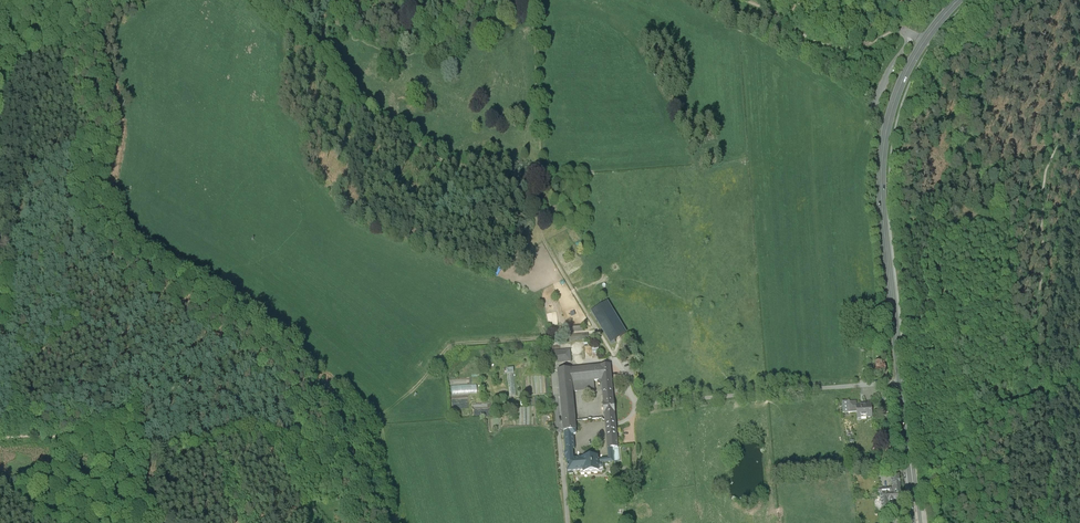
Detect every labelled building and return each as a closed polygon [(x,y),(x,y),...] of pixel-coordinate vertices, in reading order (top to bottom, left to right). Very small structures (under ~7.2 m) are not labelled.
[(626,333),(607,301),(591,311),(610,343),(626,333)] [(586,330),(565,331),(565,332),(565,340),(586,339),(586,330)] [(570,350),(551,352),(552,364),(571,362),(570,350)] [(882,363),(876,363),(877,374),(879,374),(886,373),(885,367),(882,367),(882,363)] [(611,365),(601,366),(602,380),(602,385),(603,391),(603,393),(604,409),(605,419),(605,422),(615,421),(613,390),(611,365)] [(570,369),(572,383),(594,381),(602,380),(601,366),(570,369)] [(573,393),(572,391),(572,383),(570,369),(558,370),(560,394),(564,436),(573,435),(575,435),(576,433),(575,423),(575,421),(573,393)] [(868,373),(864,373),(865,382),(872,382),(871,374),(868,375),(868,373)] [(516,397),(514,374),(508,374),(510,397),(516,397)] [(572,383),(572,391),(594,390),(594,381),(572,383)] [(852,404),(843,405),(844,416),(857,415),(857,420),(873,418),(872,406),(856,408),(856,404),(852,404)] [(616,424),(615,421),(605,422),(606,425),(606,431),(608,450),(612,449),(618,449),(616,424)] [(612,449),(608,450),(609,458),(597,459),(597,457),(590,458),(573,459),(573,453),(572,449),(574,449),(573,435),(564,436),(565,444),(567,472),(583,471),(583,474),(599,473),(599,471),(603,470),(602,463),(613,462),(612,449)] [(900,496),(899,475),(891,476),(892,490),(881,490),(878,492),(878,497),(880,497),(900,496)] [(880,497),(881,512),(890,512),(889,504),(901,504),(900,501),(903,501),(902,496),(900,496),(880,497)]
